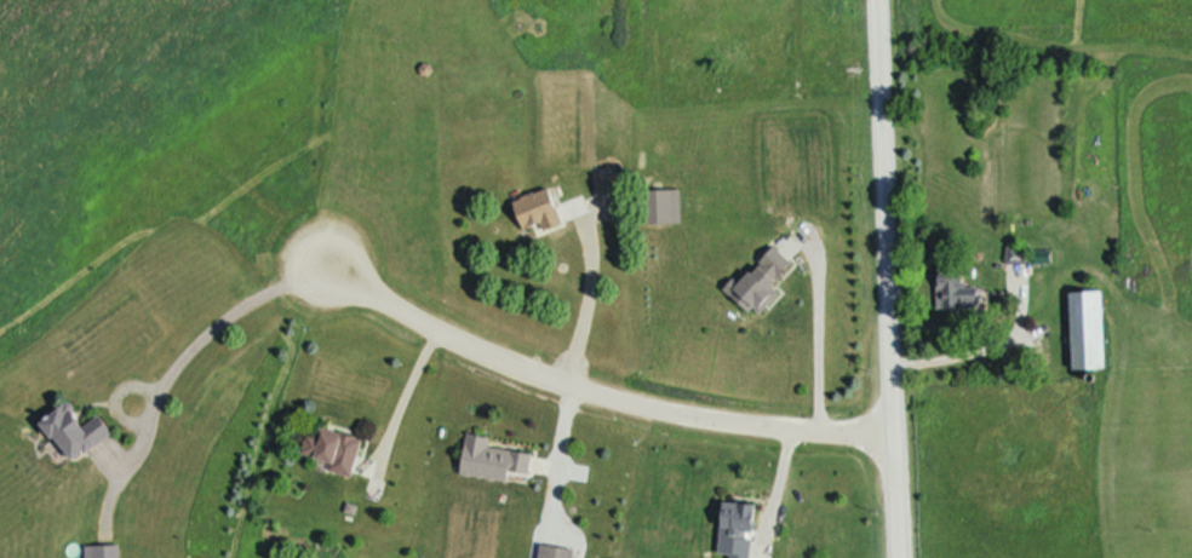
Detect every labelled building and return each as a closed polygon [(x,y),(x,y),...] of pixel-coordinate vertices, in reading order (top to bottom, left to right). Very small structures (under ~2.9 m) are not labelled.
[(598,198),(619,196),(618,174),(596,176),(598,198)] [(565,226),(553,190),(515,203),(526,232),(542,226),(544,233),(565,226)] [(726,291),(760,320),(781,295),(775,289),(795,265),(775,247),(742,286),(736,280),(726,291)] [(1031,266),(1031,248),(1007,248),(1007,266),(1031,266)] [(940,310),(981,310),(981,288),(965,288),(965,257),(940,257),(940,310)] [(1107,370),(1105,292),(1073,293),(1075,371),(1107,370)] [(86,428),(71,405),(44,423),(71,465),(114,437),(102,417),(86,428)] [(309,437),(303,459),(331,466),(329,474),(354,480),(364,440),(320,430),(318,439),(309,437)] [(463,477),(511,485),(513,475),(530,478),(534,456),(491,449),(492,440),(469,437),(463,477)] [(757,506),(725,503),(720,557),(730,557),(753,557),(757,506)] [(575,551),(542,546),(540,557),(574,557),(575,551)] [(87,547),(87,557),(122,557),(122,547),(87,547)]
